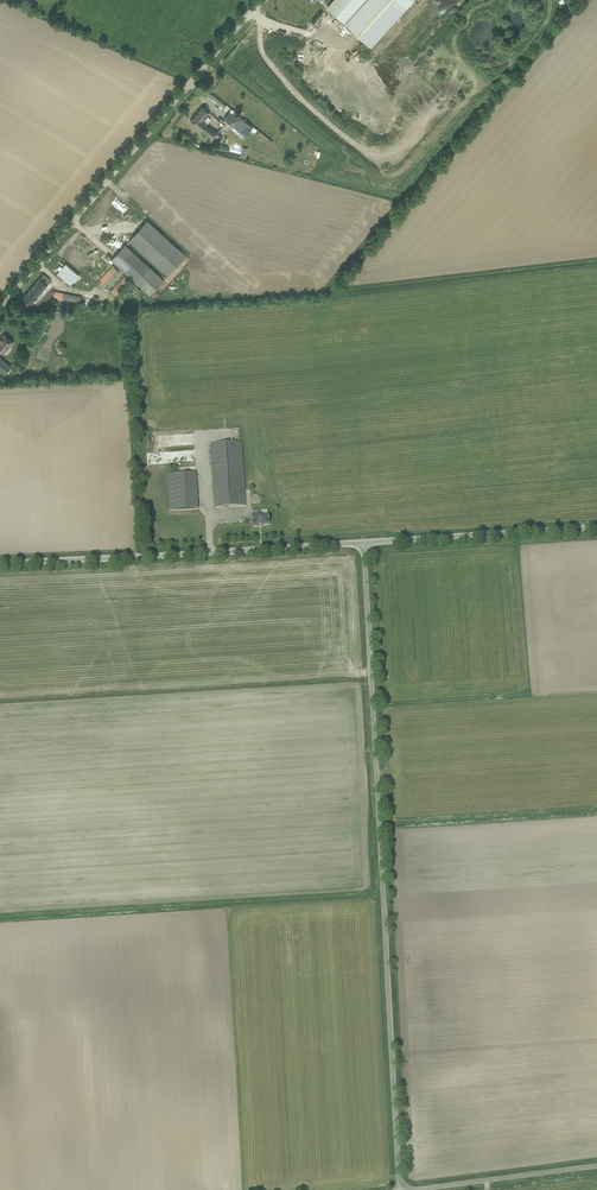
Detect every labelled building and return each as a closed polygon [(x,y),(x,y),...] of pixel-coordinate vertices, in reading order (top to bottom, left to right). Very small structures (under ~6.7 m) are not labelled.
[(328,7),(345,23),(366,0),(334,0),(328,7)] [(345,23),(372,47),(414,0),(366,0),(345,23)] [(208,95),(223,108),(225,105),(210,93),(208,95)] [(209,113),(202,107),(190,120),(213,138),(217,133),(206,125),(211,119),(207,116),(209,113)] [(233,127),(239,120),(229,112),(223,119),(233,127)] [(245,137),(253,127),(241,118),(234,127),(245,137)] [(248,149),(242,147),(239,157),(245,158),(248,149)] [(137,230),(156,247),(156,265),(167,275),(186,254),(146,219),(137,230)] [(149,295),(164,280),(125,244),(111,260),(149,295)] [(57,273),(70,285),(78,275),(65,263),(57,273)] [(112,265),(96,283),(102,289),(119,271),(112,265)] [(51,280),(44,274),(24,297),(31,303),(51,280)] [(125,275),(110,291),(115,296),(130,280),(125,275)] [(53,299),(61,300),(62,293),(54,291),(53,299)] [(45,319),(38,333),(42,335),(49,321),(45,319)] [(14,343),(4,334),(1,338),(2,338),(0,340),(0,351),(3,353),(9,347),(10,347),(14,343)] [(4,375),(11,366),(0,357),(0,371),(4,375)] [(240,443),(211,445),(215,508),(244,506),(240,443)] [(198,510),(195,474),(167,476),(170,511),(198,510)] [(259,526),(262,526),(269,525),(269,524),(270,524),(270,522),(269,522),(268,514),(257,515),(257,516),(252,516),(253,527),(259,527),(259,526)]
